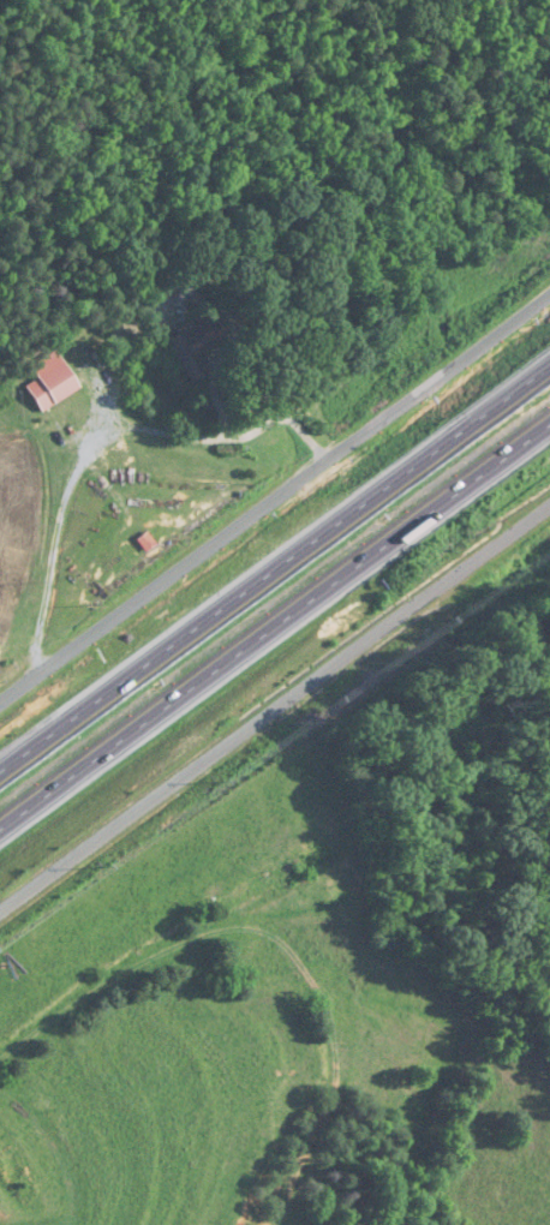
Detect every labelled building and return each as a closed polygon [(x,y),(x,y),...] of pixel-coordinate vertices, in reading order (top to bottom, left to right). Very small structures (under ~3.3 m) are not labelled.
[(28,366),(36,380),(23,387),(38,413),(76,391),(54,352),(28,366)]
